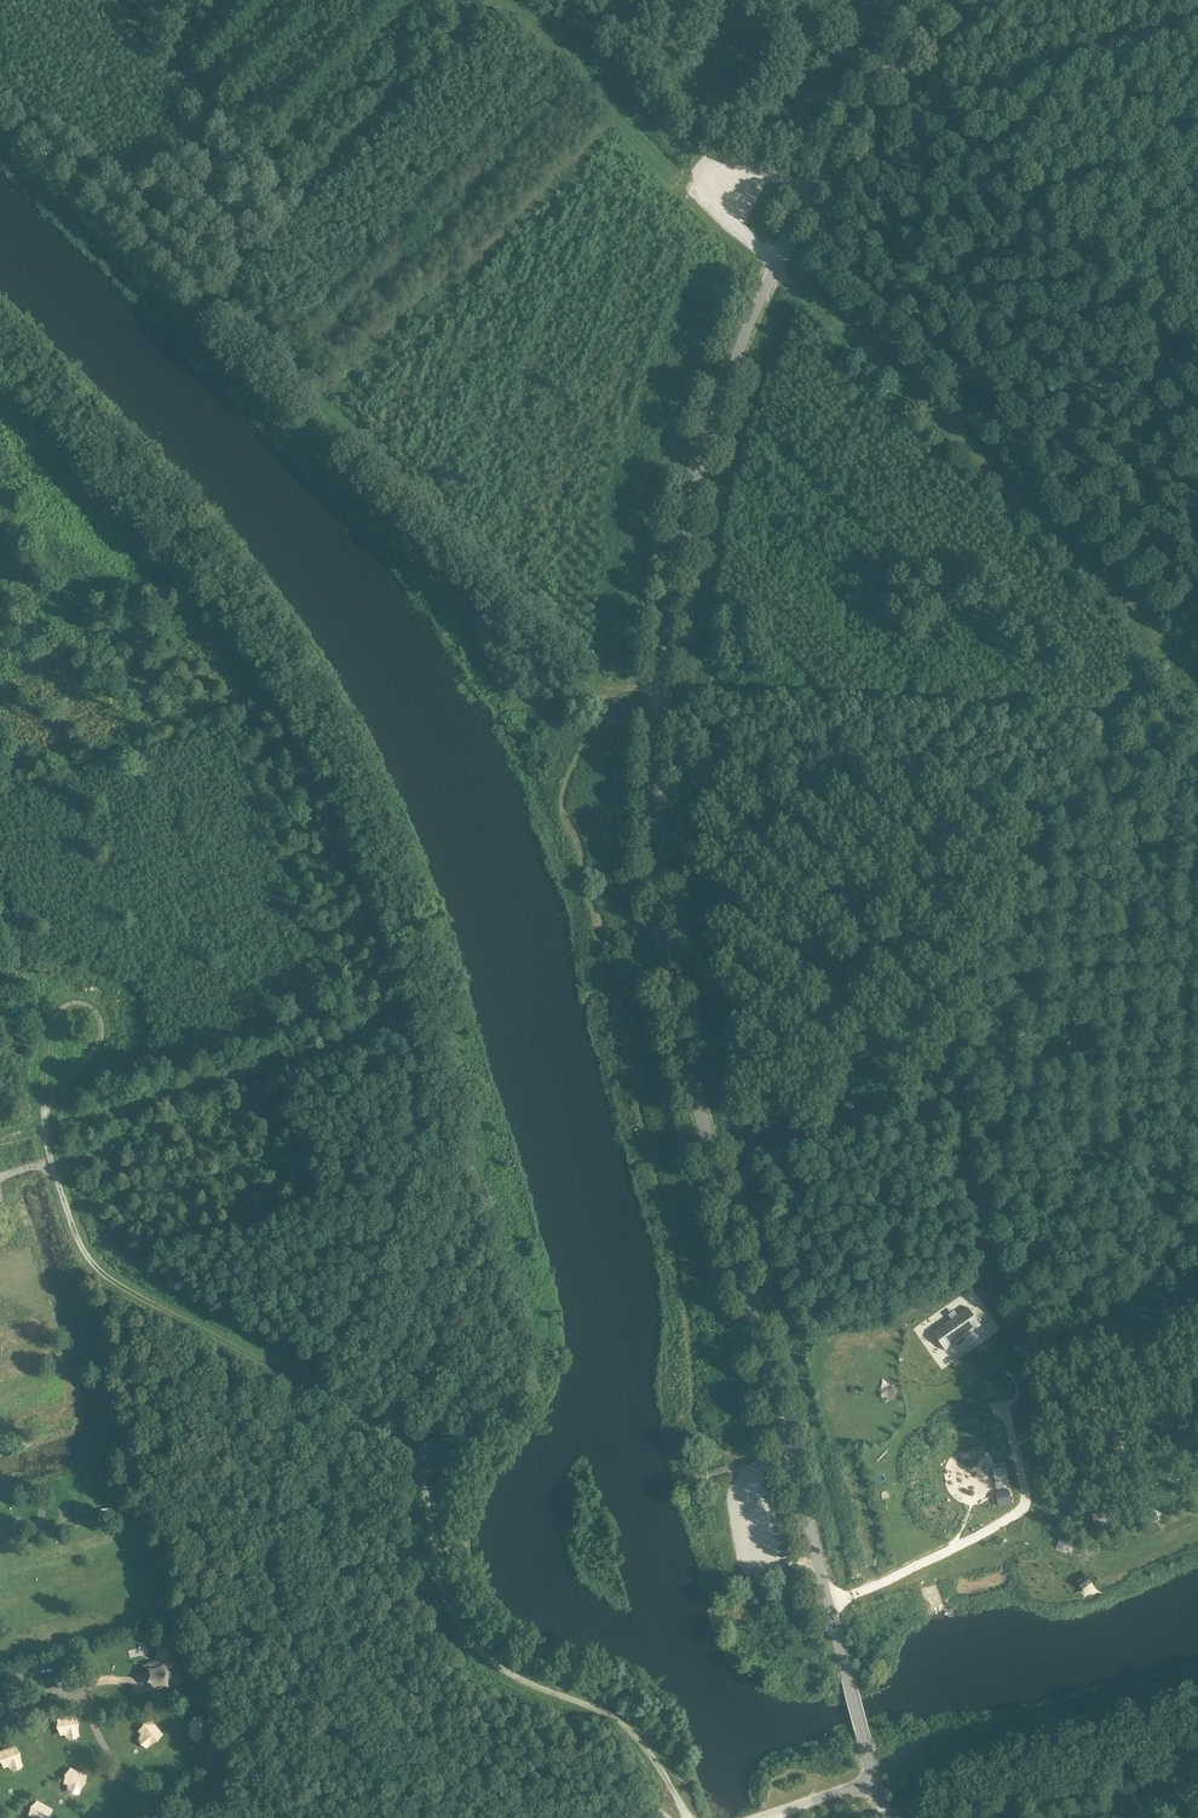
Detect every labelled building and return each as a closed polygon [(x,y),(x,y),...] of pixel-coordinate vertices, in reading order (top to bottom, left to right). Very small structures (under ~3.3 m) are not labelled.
[(939,1329),(951,1347),(980,1327),(967,1309),(939,1329)] [(1140,1361),(1128,1365),(1132,1375),(1144,1371),(1140,1361)] [(1001,1496),(996,1497),(998,1507),(1012,1504),(1009,1490),(1000,1491),(1001,1496)] [(1106,1512),(1092,1515),(1095,1527),(1109,1524),(1106,1512)] [(109,1576),(109,1564),(94,1564),(94,1576),(109,1576)] [(1077,1582),(1083,1590),(1092,1583),(1087,1575),(1077,1582)] [(56,1627),(65,1627),(64,1610),(55,1611),(56,1627)] [(182,1644),(171,1647),(173,1656),(185,1652),(182,1644)] [(137,1693),(130,1695),(134,1710),(141,1708),(137,1693)] [(204,1738),(219,1730),(215,1722),(200,1729),(204,1738)] [(227,1758),(234,1750),(224,1742),(218,1749),(227,1758)] [(63,1797),(78,1791),(74,1779),(59,1785),(63,1797)] [(199,1806),(201,1817),(206,1817),(225,1816),(224,1803),(199,1806)]
